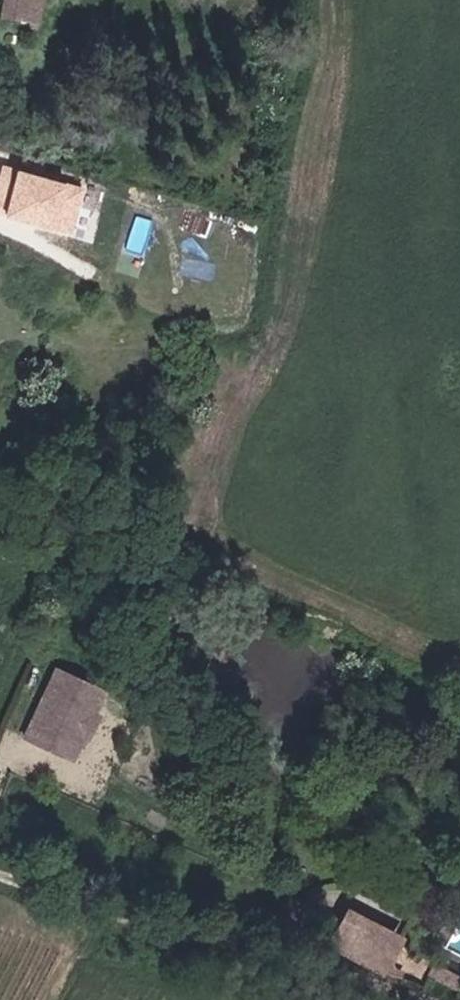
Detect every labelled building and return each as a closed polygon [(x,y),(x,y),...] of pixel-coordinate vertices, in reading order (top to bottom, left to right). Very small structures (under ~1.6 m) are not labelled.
[(27,19),(62,17),(63,0),(26,0),(27,19)] [(4,165),(0,178),(0,217),(72,237),(86,188),(4,165)] [(44,648),(18,718),(67,736),(94,666),(44,648)] [(414,925),(365,900),(348,934),(397,958),(414,925)] [(453,943),(442,958),(459,971),(459,948),(453,943)]
